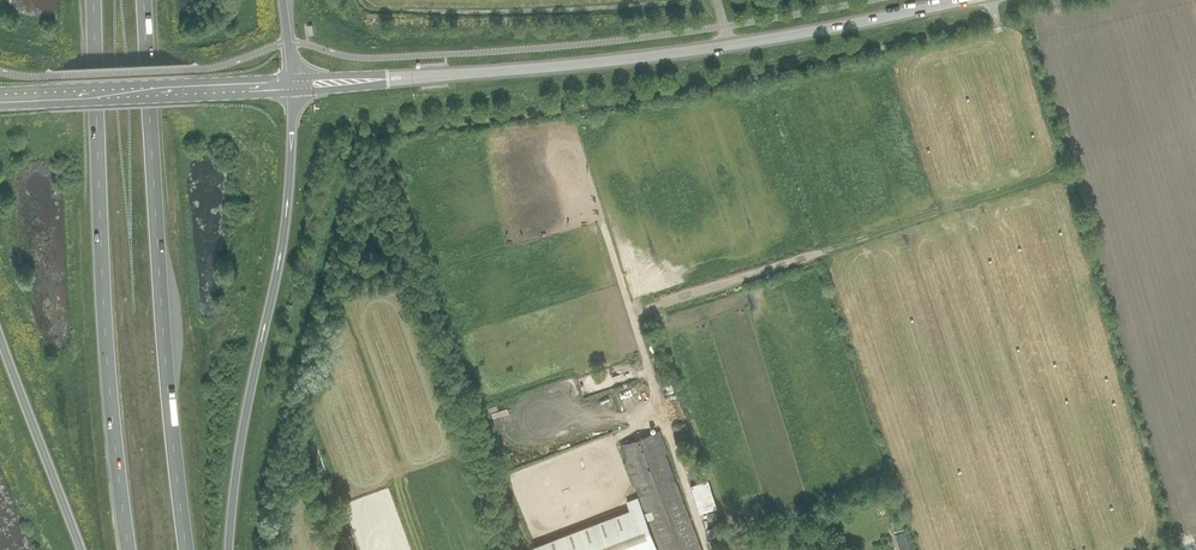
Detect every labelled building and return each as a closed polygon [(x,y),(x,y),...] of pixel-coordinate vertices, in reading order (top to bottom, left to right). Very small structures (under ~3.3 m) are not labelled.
[(657,431),(621,445),(661,549),(702,549),(657,431)] [(708,479),(691,485),(700,512),(717,506),(708,479)] [(639,496),(627,500),(630,509),(535,545),(537,549),(660,549),(639,496)] [(718,524),(706,529),(709,537),(721,533),(718,524)] [(904,532),(894,535),(900,549),(910,549),(904,532)]
